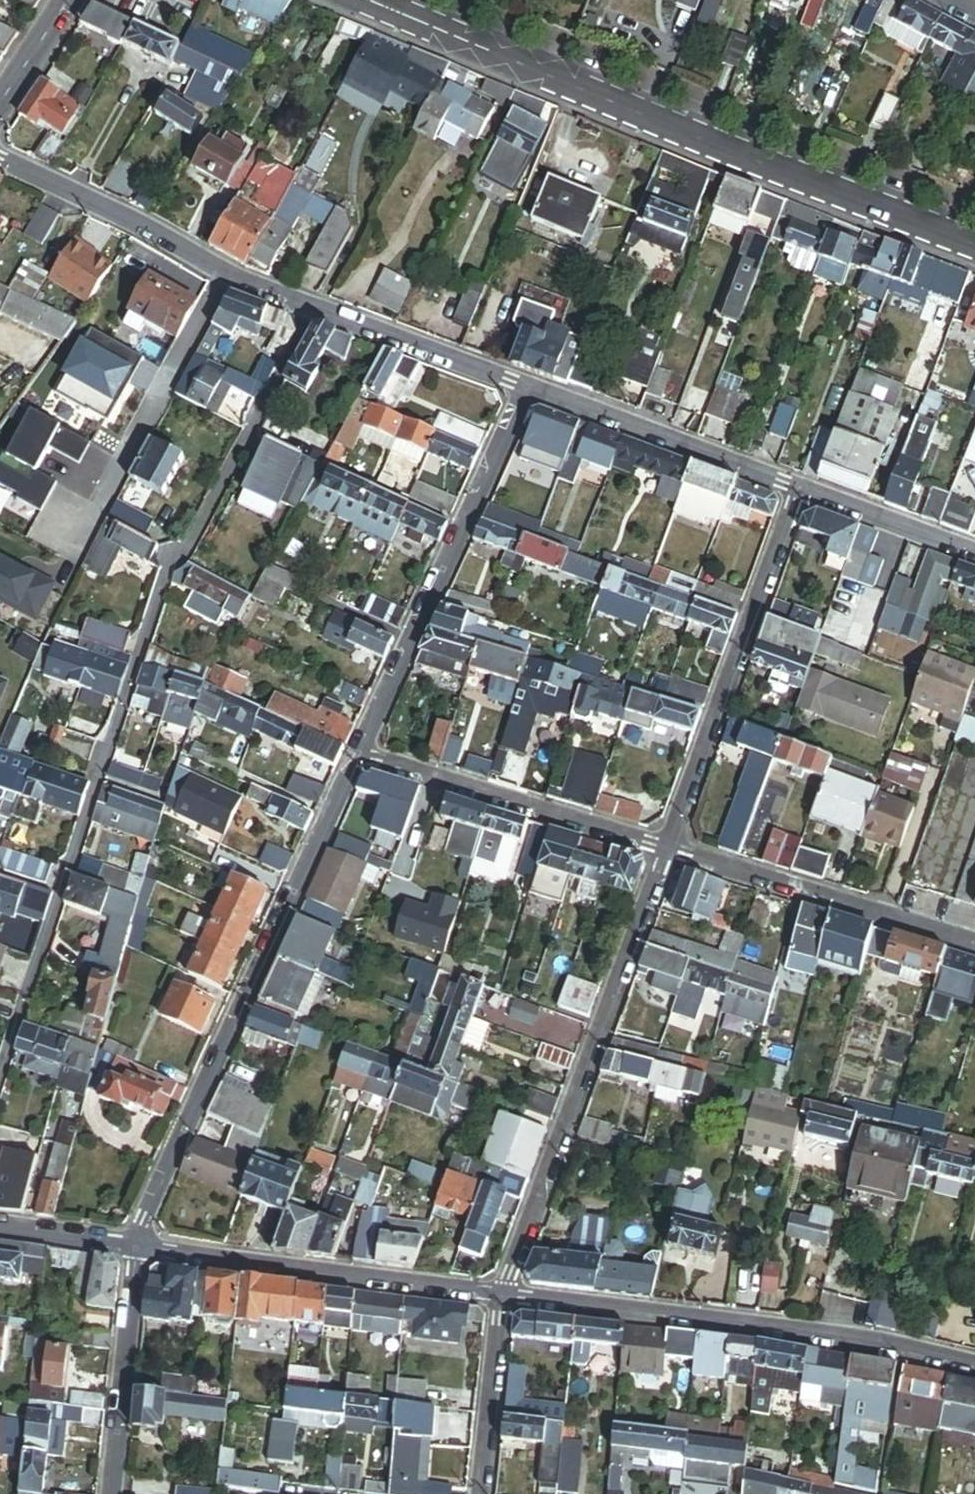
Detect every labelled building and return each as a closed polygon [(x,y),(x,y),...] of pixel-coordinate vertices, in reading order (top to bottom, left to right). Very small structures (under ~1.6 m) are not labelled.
[(41,0),(14,0),(32,12),(41,0)] [(293,1),(292,0),(228,0),(225,6),(238,12),(237,13),(244,16),(247,9),(278,23),(293,1)] [(675,4),(691,11),(695,0),(676,0),(675,4)] [(817,0),(809,0),(799,25),(813,30),(823,2),(817,0)] [(882,0),(867,0),(854,29),(864,33),(870,21),(882,0)] [(913,0),(882,0),(870,21),(878,26),(880,19),(919,39),(914,49),(912,54),(918,57),(927,41),(941,15),(913,0)] [(122,47),(131,25),(94,7),(81,27),(110,38),(109,41),(122,47)] [(941,15),(927,41),(954,56),(974,67),(974,34),(941,15)] [(919,39),(880,19),(878,26),(882,32),(914,49),(919,39)] [(381,38),(341,21),(337,31),(348,36),(373,49),(381,38)] [(17,36),(0,26),(0,54),(4,56),(17,36)] [(241,77),(252,61),(243,58),(244,56),(206,38),(209,33),(192,26),(188,34),(194,38),(188,52),(241,77)] [(216,115),(241,77),(188,52),(136,27),(126,47),(171,68),(173,62),(196,72),(184,99),(216,115)] [(348,36),(337,31),(334,38),(318,65),(328,71),(346,42),(348,36)] [(736,66),(747,37),(732,32),(721,60),(736,66)] [(449,65),(381,38),(373,49),(343,90),(385,107),(392,96),(394,97),(393,99),(394,103),(402,107),(407,107),(408,104),(423,112),(449,65)] [(954,56),(939,82),(963,96),(971,83),(974,75),(974,67),(954,56)] [(467,73),(449,65),(424,112),(414,129),(435,140),(445,122),(481,141),(491,121),(488,119),(493,109),(457,91),(467,73)] [(87,110),(94,99),(51,72),(44,83),(82,107),(87,110)] [(508,105),(515,92),(486,81),(481,92),(497,100),(496,103),(506,108),(508,105)] [(63,137),(82,107),(44,83),(22,117),(37,128),(40,123),(63,137)] [(971,83),(963,96),(974,102),(974,85),(971,83)] [(385,107),(343,90),(335,100),(378,118),(385,107)] [(541,103),(515,92),(508,105),(514,110),(478,173),(503,188),(541,125),(533,121),(541,103)] [(865,127),(881,134),(896,103),(881,95),(865,127)] [(203,121),(169,97),(156,117),(191,140),(203,121)] [(50,167),(65,145),(50,135),(34,160),(50,167)] [(240,196),(256,169),(247,164),(243,161),(249,149),(225,136),(219,148),(209,142),(194,170),(240,196)] [(262,157),(267,148),(259,143),(247,164),(256,169),(262,157)] [(647,180),(626,233),(638,238),(677,252),(707,170),(658,150),(652,167),(677,177),(679,186),(672,190),(647,180)] [(293,175),(262,157),(256,169),(240,196),(211,248),(246,268),(250,258),(254,260),(274,220),(272,219),(289,183),(294,175),(293,175)] [(289,183),(309,194),(317,179),(297,168),(293,175),(294,175),(289,183)] [(596,192),(544,172),(527,216),(579,236),(578,241),(584,243),(586,238),(589,239),(592,230),(583,226),(596,192)] [(712,172),(708,185),(717,188),(720,179),(721,176),(712,172)] [(747,213),(755,192),(720,179),(717,188),(705,224),(738,236),(747,213)] [(250,258),(246,268),(268,276),(271,270),(270,269),(299,212),(309,194),(289,183),(272,219),(274,220),(254,260),(250,258)] [(747,213),(774,223),(782,202),(755,192),(747,213)] [(333,208),(309,194),(299,212),(324,226),(333,208)] [(830,220),(782,202),(774,223),(769,238),(817,255),(830,220)] [(40,206),(24,237),(42,246),(58,216),(40,206)] [(303,267),(326,276),(352,231),(345,215),(333,208),(324,226),(303,267)] [(848,264),(859,232),(830,220),(817,255),(817,257),(846,268),(848,264)] [(900,247),(859,232),(848,264),(865,271),(889,279),(900,247)] [(638,238),(626,233),(623,244),(629,246),(638,238)] [(741,313),(766,244),(746,237),(737,260),(741,262),(725,307),(741,313)] [(55,275),(52,281),(90,307),(113,268),(89,252),(91,249),(78,241),(55,275)] [(965,272),(900,247),(889,279),(885,290),(921,303),(924,293),(954,304),(965,272)] [(817,257),(813,264),(844,276),(846,268),(817,257)] [(29,262),(12,292),(13,293),(37,304),(52,281),(55,275),(29,262)] [(377,285),(406,300),(413,285),(384,270),(377,285)] [(885,290),(889,279),(865,271),(861,283),(885,292),(885,290)] [(199,304),(151,275),(130,309),(146,319),(178,338),(199,304)] [(398,315),(406,300),(377,285),(369,300),(398,315)] [(13,293),(12,292),(0,286),(0,308),(5,310),(13,293)] [(468,329),(481,296),(465,290),(453,323),(468,329)] [(961,328),(974,333),(974,290),(961,328)] [(78,324),(37,304),(13,293),(5,310),(2,316),(63,345),(78,324)] [(292,317),(232,295),(208,338),(217,343),(222,334),(225,336),(233,318),(280,336),(275,345),(287,351),(297,333),(292,317)] [(511,311),(516,313),(552,326),(555,316),(515,301),(511,311)] [(146,319),(130,309),(122,324),(138,333),(146,319)] [(856,339),(866,343),(877,313),(871,311),(869,317),(865,315),(856,339)] [(522,341),(512,367),(568,388),(577,366),(569,362),(570,358),(565,355),(566,351),(571,340),(549,332),(552,326),(516,313),(508,335),(522,341)] [(317,373),(336,335),(322,330),(316,331),(288,383),(309,395),(320,375),(317,373)] [(126,383),(139,360),(145,363),(146,361),(94,332),(58,397),(111,425),(121,405),(116,402),(120,394),(126,397),(132,386),(126,383)] [(611,379),(646,391),(659,353),(655,352),(659,340),(636,332),(633,344),(624,341),(611,379)] [(580,357),(584,345),(571,340),(566,351),(580,357)] [(422,367),(386,353),(359,402),(394,417),(410,386),(422,367)] [(573,386),(591,393),(602,363),(584,356),(573,386)] [(267,389),(198,358),(177,396),(208,412),(222,385),(232,390),(254,402),(267,389)] [(900,386),(857,371),(826,454),(817,481),(865,498),(896,413),(892,411),(900,386)] [(660,402),(669,377),(654,372),(646,396),(660,402)] [(222,385),(208,412),(217,417),(232,390),(222,385)] [(714,388),(703,417),(731,427),(742,398),(714,388)] [(394,417),(359,402),(349,422),(366,429),(398,443),(408,422),(394,417)] [(766,436),(784,443),(795,413),(777,407),(766,436)] [(540,444),(542,449),(567,458),(580,425),(540,410),(533,413),(526,427),(544,433),(540,444)] [(0,454),(0,487),(20,498),(18,501),(41,514),(58,484),(37,473),(50,449),(80,466),(92,445),(33,414),(9,458),(0,453),(0,454)] [(937,422),(915,414),(911,426),(932,434),(937,422)] [(481,454),(489,438),(442,418),(434,434),(440,436),(481,454)] [(366,429),(349,422),(334,448),(345,453),(346,450),(354,454),(366,429)] [(408,422),(398,443),(430,457),(440,436),(434,434),(408,422)] [(623,440),(580,425),(567,458),(559,479),(575,485),(583,463),(611,473),(612,468),(623,440)] [(962,459),(974,464),(974,431),(972,430),(962,459)] [(472,475),(481,454),(440,436),(430,457),(472,475)] [(692,466),(623,440),(612,468),(632,476),(635,469),(664,479),(657,497),(678,505),(692,466)] [(927,448),(906,440),(883,505),(904,513),(927,448)] [(186,461),(152,442),(132,480),(166,498),(186,461)] [(281,509),(303,458),(270,443),(248,494),(281,509)] [(345,453),(334,448),(324,467),(336,473),(345,453)] [(811,449),(802,476),(817,481),(826,454),(811,449)] [(736,482),(692,466),(678,505),(675,513),(700,522),(703,514),(709,517),(722,521),(736,482)] [(336,473),(324,467),(313,487),(362,510),(372,490),(336,473)] [(383,477),(379,486),(393,493),(396,487),(391,485),(393,482),(383,477)] [(776,497),(736,482),(722,521),(731,525),(733,518),(736,517),(748,521),(752,510),(773,518),(779,502),(776,497)] [(430,492),(416,485),(409,500),(419,504),(422,497),(427,499),(430,492)] [(411,508),(372,490),(362,510),(396,526),(392,534),(398,537),(402,528),(411,508)] [(448,515),(453,516),(458,504),(430,492),(427,499),(422,497),(419,504),(441,515),(448,515)] [(281,509),(248,494),(241,508),(274,523),(281,509)] [(948,495),(937,526),(966,536),(974,513),(951,504),(953,497),(948,495)] [(153,525),(119,505),(110,521),(144,540),(153,525)] [(448,525),(411,508),(402,528),(414,534),(439,546),(448,525)] [(703,514),(700,522),(706,525),(709,517),(703,514)] [(804,518),(800,529),(833,542),(828,556),(848,563),(851,553),(860,529),(817,514),(804,518)] [(144,540),(110,521),(85,569),(107,580),(124,549),(161,568),(160,566),(158,565),(157,563),(156,561),(155,558),(155,556),(155,554),(156,552),(158,550),(159,549),(144,540)] [(519,557),(527,537),(483,521),(474,540),(508,553),(519,557)] [(414,534),(402,528),(398,537),(409,542),(414,534)] [(557,536),(540,530),(536,541),(553,547),(557,536)] [(584,546),(557,536),(553,547),(569,553),(579,557),(584,546)] [(553,547),(536,541),(527,537),(519,557),(513,570),(512,572),(520,576),(527,560),(562,573),(562,571),(569,553),(553,547)] [(519,557),(508,553),(502,566),(513,570),(519,557)] [(579,557),(569,553),(562,571),(595,584),(596,581),(585,577),(591,561),(579,557)] [(851,553),(848,563),(841,580),(859,587),(868,560),(851,553)] [(606,554),(602,565),(621,573),(625,562),(606,554)] [(959,566),(929,555),(914,595),(908,593),(900,614),(936,628),(952,587),(959,566)] [(55,587),(36,577),(34,580),(25,575),(24,577),(15,573),(16,570),(7,565),(8,562),(0,557),(0,599),(1,599),(0,600),(0,603),(36,622),(55,587)] [(649,583),(654,570),(626,559),(625,562),(621,573),(649,583)] [(602,565),(591,561),(585,577),(596,581),(602,565)] [(303,580),(271,565),(263,578),(288,590),(295,594),(303,580)] [(654,585),(649,583),(621,573),(602,565),(596,581),(595,584),(594,588),(646,607),(654,585)] [(959,566),(952,587),(968,593),(974,595),(974,572),(959,566)] [(240,622),(252,599),(207,576),(189,567),(175,575),(172,584),(185,590),(185,589),(193,594),(189,603),(192,610),(214,621),(222,619),(225,614),(240,622)] [(655,567),(654,570),(649,583),(654,585),(693,600),(699,584),(700,583),(655,567)] [(288,590),(263,578),(252,599),(278,611),(288,590)] [(743,600),(699,584),(693,600),(698,601),(737,616),(743,600)] [(693,600),(654,585),(646,607),(690,623),(698,601),(693,600)] [(326,588),(323,595),(338,602),(341,595),(326,588)] [(594,588),(588,608),(641,627),(646,607),(594,588)] [(492,615),(497,606),(450,591),(446,601),(492,615)] [(968,593),(965,599),(974,603),(974,595),(968,593)] [(368,597),(360,613),(399,632),(406,616),(368,597)] [(737,616),(698,601),(690,623),(712,631),(705,651),(722,657),(737,616)] [(819,618),(774,601),(767,619),(812,636),(819,618)] [(471,615),(443,607),(432,630),(479,644),(527,659),(530,647),(503,639),(504,637),(468,625),(471,615)] [(355,623),(341,616),(339,622),(343,624),(337,636),(350,642),(349,645),(385,662),(394,643),(355,623)] [(812,636),(767,619),(758,644),(804,662),(797,681),(803,684),(807,673),(814,655),(820,639),(812,636)] [(86,622),(80,642),(95,647),(124,656),(130,637),(86,622)] [(866,644),(824,628),(820,639),(861,655),(866,644)] [(479,644),(432,630),(423,651),(472,667),(479,644)] [(58,634),(51,632),(44,647),(53,650),(44,677),(80,689),(92,655),(56,642),(58,634)] [(25,637),(15,657),(35,668),(44,647),(25,637)] [(861,655),(820,639),(814,655),(855,670),(861,655)] [(527,659),(479,644),(472,667),(471,671),(518,686),(521,679),(527,659)] [(804,662),(758,644),(750,663),(773,672),(791,679),(788,687),(800,691),(803,684),(797,681),(804,662)] [(205,686),(212,674),(160,656),(152,645),(145,666),(177,677),(205,686)] [(124,656),(95,647),(92,655),(80,689),(117,701),(131,658),(124,656)] [(551,654),(530,647),(527,659),(547,666),(551,654)] [(472,667),(423,651),(417,664),(468,679),(471,671),(472,667)] [(925,656),(908,701),(933,711),(934,708),(946,712),(940,728),(957,735),(974,687),(974,674),(925,656)] [(584,677),(547,666),(527,659),(521,679),(524,680),(515,709),(534,714),(538,701),(543,685),(578,696),(584,677)] [(148,713),(163,718),(171,695),(177,677),(145,666),(137,691),(139,691),(136,700),(134,699),(133,701),(138,703),(137,705),(150,709),(148,713)] [(217,669),(208,687),(238,701),(247,682),(217,669)] [(791,679),(773,672),(767,686),(770,691),(780,695),(785,693),(788,687),(791,679)] [(823,720),(836,684),(807,673),(803,684),(800,691),(794,709),(823,720)] [(645,679),(629,674),(626,684),(642,688),(645,679)] [(198,704),(205,686),(177,677),(171,695),(198,704)] [(10,686),(0,682),(0,709),(10,686)] [(369,696),(340,682),(333,697),(363,711),(369,696)] [(666,696),(669,686),(660,683),(656,692),(666,696)] [(681,688),(670,684),(669,686),(666,696),(704,707),(707,698),(681,689),(681,688)] [(888,704),(836,684),(823,720),(875,739),(888,704)] [(574,712),(578,696),(543,685),(538,701),(574,712)] [(208,687),(205,686),(198,704),(198,705),(255,732),(263,713),(238,701),(208,687)] [(664,702),(632,691),(626,713),(694,734),(702,713),(664,702)] [(198,704),(171,695),(163,718),(162,722),(189,731),(198,705),(198,704)] [(344,751),(355,728),(339,721),(321,712),(319,717),(276,697),(268,715),(344,751)] [(321,712),(339,721),(343,713),(325,704),(321,712)] [(335,770),(344,751),(268,715),(263,713),(255,732),(335,770)] [(101,727),(69,717),(64,731),(96,741),(101,727)] [(772,759),(779,740),(729,721),(721,743),(737,750),(738,746),(754,752),(739,791),(757,798),(772,759)] [(442,765),(450,740),(454,727),(441,722),(429,761),(442,765)] [(519,740),(504,735),(502,741),(499,751),(498,753),(513,758),(519,740)] [(499,751),(502,741),(494,738),(491,749),(499,751)] [(463,744),(450,740),(442,765),(456,769),(463,744)] [(830,759),(779,740),(772,759),(791,766),(802,771),(823,779),(825,773),(830,759)] [(196,746),(194,751),(190,758),(211,768),(216,756),(196,746)] [(194,751),(184,747),(181,754),(190,758),(194,751)] [(50,761),(61,765),(65,754),(54,750),(50,761)] [(12,819),(13,818),(31,764),(0,753),(0,796),(2,791),(5,792),(0,808),(0,815),(12,819)] [(498,753),(495,765),(490,779),(516,787),(524,761),(513,758),(498,753)] [(929,768),(889,753),(879,779),(919,794),(929,768)] [(604,784),(610,763),(579,754),(564,802),(596,811),(600,798),(604,784)] [(269,770),(244,758),(238,772),(263,784),(269,770)] [(490,779),(495,765),(485,762),(481,776),(490,779)] [(43,805),(55,772),(31,764),(13,818),(37,825),(43,805)] [(802,771),(791,766),(788,774),(799,779),(802,771)] [(241,801),(177,770),(168,802),(167,806),(176,810),(175,812),(224,836),(241,801)] [(79,817),(90,783),(55,772),(43,805),(79,817)] [(874,794),(875,792),(825,773),(823,779),(810,813),(840,825),(839,829),(858,836),(874,794)] [(413,811),(421,789),(373,774),(363,780),(358,792),(395,804),(395,805),(407,809),(403,822),(399,821),(396,828),(405,831),(413,811)] [(164,781),(145,775),(140,790),(159,796),(164,781)] [(604,784),(600,798),(608,800),(612,787),(604,784)] [(161,804),(105,786),(99,805),(161,826),(166,807),(161,804)] [(305,836),(314,817),(248,786),(242,800),(243,800),(244,797),(249,799),(248,802),(269,811),(266,818),(305,836)] [(441,795),(425,790),(414,819),(426,824),(429,816),(435,818),(437,811),(436,810),(441,795)] [(899,849),(914,809),(874,794),(858,836),(877,843),(878,841),(884,843),(899,849)] [(489,810),(448,797),(441,818),(482,830),(489,810)] [(608,800),(600,798),(596,811),(640,825),(645,809),(619,801),(618,804),(608,800)] [(736,854),(755,804),(738,798),(719,849),(736,854)] [(489,810),(482,830),(472,859),(496,866),(505,838),(518,842),(522,843),(529,822),(489,810)] [(551,829),(535,824),(518,876),(534,881),(551,829)] [(551,829),(534,881),(533,883),(564,892),(568,878),(582,838),(551,829)] [(770,830),(759,862),(789,871),(797,847),(800,840),(770,830)] [(147,878),(157,841),(145,837),(134,875),(106,866),(101,885),(141,898),(147,878)] [(509,870),(518,842),(505,838),(496,866),(509,870)] [(612,848),(582,838),(568,878),(580,881),(576,896),(594,902),(599,887),(612,848)] [(828,856),(797,847),(789,871),(820,880),(828,856)] [(294,859),(270,848),(262,865),(278,873),(288,871),(294,859)] [(643,857),(612,848),(599,887),(634,897),(646,864),(643,857)] [(47,884),(53,867),(2,850),(0,855),(0,859),(5,870),(47,884)] [(335,929),(365,863),(331,851),(301,916),(335,929)] [(715,921),(727,883),(692,872),(681,911),(697,916),(695,922),(718,929),(720,922),(715,921)] [(958,902),(974,907),(974,876),(968,874),(958,902)] [(14,920),(16,915),(43,924),(53,894),(0,876),(0,915),(14,920)] [(133,927),(141,898),(101,885),(76,877),(66,906),(102,918),(103,917),(133,927)] [(251,927),(268,893),(235,877),(219,912),(251,927)] [(771,896),(758,892),(752,915),(765,918),(771,896)] [(166,898),(152,894),(147,915),(160,918),(166,898)] [(831,915),(804,907),(788,969),(814,976),(817,967),(819,959),(831,915)] [(251,927),(219,912),(203,945),(236,960),(251,927)] [(874,928),(831,915),(819,959),(861,971),(866,955),(874,928)] [(335,933),(299,919),(280,960),(325,979),(334,984),(337,978),(329,974),(333,966),(323,961),(333,939),(335,933)] [(947,951),(874,928),(866,955),(881,959),(879,965),(879,966),(879,968),(880,970),(880,971),(882,972),(921,984),(924,972),(939,977),(947,951)] [(737,965),(739,959),(726,955),(655,932),(650,948),(692,961),(734,975),(737,965)] [(746,937),(728,932),(722,949),(727,951),(726,955),(739,959),(746,937)] [(343,943),(333,939),(323,961),(333,966),(343,943)] [(434,970),(439,956),(397,941),(392,955),(407,960),(434,970)] [(221,991),(236,960),(203,945),(188,976),(221,991)] [(678,999),(692,961),(650,948),(640,973),(648,976),(649,972),(658,975),(653,990),(678,999)] [(947,951),(939,977),(935,989),(973,1001),(974,996),(974,959),(947,951)] [(119,981),(123,966),(90,956),(86,971),(96,974),(119,981)] [(470,967),(439,956),(434,970),(465,980),(470,967)] [(861,971),(819,959),(817,967),(859,979),(861,971)] [(325,979),(280,960),(257,1011),(293,1025),(298,1014),(306,1019),(314,1004),(305,1000),(309,992),(318,996),(325,979)] [(423,1001),(434,970),(407,960),(404,971),(418,976),(405,1014),(417,1018),(423,1001)] [(727,998),(734,975),(692,961),(678,999),(672,1015),(696,1023),(708,992),(727,998)] [(775,989),(777,978),(737,965),(734,975),(775,989)] [(329,974),(337,978),(341,969),(333,966),(329,974)] [(465,980),(434,970),(423,1001),(470,1017),(481,986),(465,980)] [(788,975),(779,972),(777,978),(775,989),(784,992),(788,975)] [(100,1049),(119,981),(96,974),(91,994),(94,995),(85,1029),(53,1019),(49,1033),(73,1040),(100,1049)] [(769,1012),(775,989),(734,975),(727,998),(723,1010),(765,1023),(769,1012)] [(600,989),(568,977),(558,1006),(589,1017),(600,989)] [(517,987),(500,981),(496,992),(513,999),(517,987)] [(194,996),(176,988),(161,1020),(200,1038),(215,1006),(201,1000),(204,992),(197,989),(194,996)] [(314,1004),(318,996),(309,992),(305,1000),(314,1004)] [(470,1017),(423,1001),(417,1018),(412,1032),(459,1049),(470,1017)] [(510,1017),(534,1026),(540,1010),(516,1001),(510,1017)] [(269,1039),(297,1049),(304,1028),(293,1025),(257,1011),(247,1031),(269,1039)] [(779,1014),(769,1012),(765,1023),(763,1033),(772,1036),(779,1014)] [(417,1018),(405,1014),(393,1048),(389,1059),(401,1064),(412,1032),(417,1018)] [(476,1054),(486,1023),(470,1017),(459,1049),(476,1054)] [(49,1033),(26,1025),(17,1054),(32,1060),(29,1071),(61,1082),(73,1040),(49,1033)] [(247,1031),(242,1043),(264,1051),(269,1039),(247,1031)] [(459,1049),(412,1032),(401,1064),(452,1082),(460,1085),(465,1072),(452,1068),(459,1049)] [(389,1059),(393,1048),(348,1033),(345,1043),(373,1053),(389,1059)] [(90,1088),(100,1049),(73,1040),(61,1082),(59,1089),(87,1097),(90,1088)] [(112,1040),(106,1052),(131,1065),(133,1066),(139,1054),(112,1040)] [(654,1064),(658,1051),(614,1040),(609,1053),(654,1064)] [(364,1077),(373,1053),(345,1043),(336,1068),(353,1074),(364,1077)] [(569,1072),(575,1056),(541,1044),(536,1059),(569,1072)] [(106,1052),(100,1049),(90,1088),(102,1094),(111,1077),(122,1083),(131,1065),(106,1052)] [(683,1058),(658,1051),(654,1064),(662,1067),(704,1077),(706,1069),(682,1063),(683,1058)] [(393,1088),(401,1064),(389,1059),(373,1053),(364,1077),(393,1088)] [(662,1067),(654,1064),(609,1053),(602,1073),(624,1079),(657,1087),(662,1067)] [(452,1082),(401,1064),(393,1088),(388,1101),(431,1116),(438,1097),(446,1100),(452,1082)] [(706,1077),(749,1088),(752,1075),(707,1064),(706,1069),(704,1077),(706,1077)] [(782,1096),(788,1072),(754,1064),(752,1075),(749,1088),(756,1089),(771,1093),(782,1096)] [(160,1121),(177,1088),(133,1066),(131,1065),(122,1083),(111,1077),(102,1094),(100,1098),(120,1107),(122,1102),(160,1121)] [(701,1098),(706,1077),(704,1077),(662,1067),(657,1087),(685,1094),(701,1098)] [(336,1068),(333,1076),(340,1079),(350,1082),(353,1074),(336,1068)] [(624,1079),(602,1073),(599,1080),(622,1086),(624,1079)] [(359,1091),(364,1077),(353,1074),(350,1082),(340,1079),(339,1084),(359,1091)] [(333,1076),(329,1088),(336,1090),(339,1084),(340,1079),(333,1076)] [(393,1088),(364,1077),(359,1091),(388,1101),(393,1088)] [(471,1112),(478,1092),(460,1085),(452,1082),(446,1100),(438,1097),(431,1116),(440,1119),(447,1115),(451,1105),(471,1112)] [(263,1141),(275,1108),(223,1084),(208,1117),(234,1129),(263,1141)] [(685,1094),(657,1087),(655,1097),(683,1104),(685,1094)] [(768,1108),(771,1093),(756,1089),(742,1148),(752,1150),(753,1144),(793,1153),(802,1116),(783,1112),(768,1108)] [(552,1118),(559,1101),(530,1090),(524,1107),(525,1108),(552,1118)] [(782,1096),(771,1093),(768,1108),(783,1112),(787,1097),(782,1096)] [(855,1114),(804,1101),(802,1116),(809,1118),(804,1138),(848,1148),(855,1114)] [(908,1106),(897,1103),(894,1112),(891,1123),(922,1132),(940,1136),(945,1122),(947,1115),(908,1106)] [(891,1123),(894,1112),(874,1107),(871,1118),(891,1123)] [(529,1180),(552,1118),(525,1108),(520,1122),(507,1117),(497,1144),(492,1142),(484,1163),(492,1166),(529,1180)] [(502,1115),(492,1142),(497,1144),(507,1117),(502,1115)] [(642,1153),(644,1143),(645,1140),(606,1130),(607,1125),(584,1120),(578,1136),(642,1153)] [(259,1152),(263,1141),(234,1129),(225,1155),(195,1143),(181,1175),(242,1197),(254,1164),(259,1152)] [(645,1140),(644,1143),(652,1145),(655,1133),(647,1131),(645,1140)] [(919,1145),(860,1131),(851,1168),(886,1177),(884,1186),(908,1192),(912,1173),(919,1145)] [(922,1132),(919,1145),(912,1173),(972,1188),(973,1182),(974,1175),(974,1144),(940,1136),(922,1132)] [(37,1217),(54,1219),(77,1136),(71,1134),(69,1138),(68,1137),(65,1148),(63,1147),(55,1174),(50,1172),(37,1217)] [(303,1164),(327,1172),(332,1157),(309,1149),(303,1164)] [(24,1215),(38,1159),(10,1152),(0,1184),(0,1211),(24,1215)] [(259,1152),(254,1164),(285,1174),(289,1163),(259,1152)] [(484,1163),(457,1153),(437,1208),(447,1212),(471,1221),(492,1166),(484,1163)] [(683,1171),(686,1161),(654,1153),(651,1162),(683,1171)] [(334,1174),(360,1183),(364,1173),(365,1169),(339,1160),(334,1174)] [(302,1167),(289,1163),(285,1174),(298,1179),(302,1167)] [(286,1214),(298,1179),(285,1174),(254,1164),(242,1197),(242,1199),(286,1214)] [(413,1164),(409,1176),(430,1184),(434,1172),(413,1164)] [(522,1201),(529,1180),(492,1166),(471,1221),(460,1251),(483,1260),(507,1195),(522,1201)] [(851,1168),(849,1178),(884,1186),(886,1177),(851,1168)] [(360,1183),(354,1201),(369,1207),(370,1205),(380,1178),(364,1173),(360,1183)] [(706,1227),(713,1199),(706,1186),(693,1193),(679,1190),(665,1247),(671,1248),(678,1220),(706,1227)] [(353,1262),(378,1266),(381,1237),(388,1237),(390,1222),(387,1221),(388,1211),(370,1205),(369,1207),(367,1213),(362,1213),(353,1262)] [(815,1207),(812,1221),(793,1217),(788,1237),(827,1246),(832,1227),(835,1212),(815,1207)] [(447,1212),(437,1208),(434,1215),(444,1219),(447,1212)] [(315,1223),(286,1216),(273,1252),(304,1256),(315,1223)] [(562,1254),(535,1252),(526,1276),(531,1285),(595,1293),(602,1262),(607,1241),(612,1225),(582,1217),(568,1236),(562,1254)] [(317,1223),(315,1223),(304,1256),(334,1260),(345,1227),(319,1219),(317,1223)] [(671,1248),(715,1259),(722,1231),(706,1227),(678,1220),(671,1248)] [(378,1266),(414,1271),(430,1227),(390,1222),(388,1237),(381,1237),(378,1266)] [(619,1242),(607,1241),(602,1262),(624,1265),(626,1250),(619,1242)] [(20,1285),(22,1272),(42,1275),(43,1271),(49,1251),(0,1244),(0,1282),(20,1285)] [(114,1261),(49,1251),(43,1271),(76,1276),(72,1300),(88,1302),(87,1311),(114,1314),(119,1268),(114,1261)] [(648,1259),(646,1267),(660,1270),(663,1256),(654,1254),(648,1259)] [(653,1300),(660,1270),(646,1267),(624,1265),(602,1262),(595,1293),(653,1300)] [(765,1266),(762,1294),(777,1295),(780,1267),(765,1266)] [(151,1272),(144,1322),(169,1325),(170,1322),(190,1325),(191,1319),(201,1320),(206,1275),(158,1267),(151,1272)] [(206,1275),(201,1320),(215,1321),(215,1324),(218,1329),(227,1330),(232,1326),(232,1324),(235,1324),(236,1323),(241,1281),(206,1275)] [(299,1288),(241,1281),(236,1323),(258,1326),(259,1320),(295,1324),(299,1288)] [(327,1291),(299,1288),(295,1324),(323,1327),(327,1291)] [(355,1294),(327,1291),(323,1327),(351,1331),(351,1327),(353,1317),(355,1294)] [(885,1292),(877,1328),(896,1333),(904,1296),(885,1292)] [(405,1300),(355,1294),(353,1317),(363,1318),(362,1329),(372,1330),(373,1319),(402,1322),(405,1300)] [(480,1310),(405,1300),(402,1322),(413,1324),(413,1334),(414,1342),(455,1345),(460,1339),(461,1327),(467,1328),(467,1323),(484,1326),(485,1316),(480,1310)] [(924,1314),(918,1338),(936,1342),(942,1318),(924,1314)] [(514,1320),(512,1339),(573,1347),(573,1344),(576,1322),(522,1316),(514,1320)] [(363,1318),(353,1317),(351,1327),(362,1329),(363,1318)] [(0,1319),(0,1373),(2,1373),(8,1320),(0,1319)] [(259,1320),(258,1326),(294,1330),(295,1324),(259,1320)] [(402,1322),(402,1332),(413,1334),(413,1324),(402,1322)] [(625,1328),(576,1322),(573,1344),(593,1346),(623,1350),(625,1332),(625,1328)] [(294,1330),(293,1337),(322,1341),(323,1327),(295,1324),(294,1330)] [(666,1336),(625,1332),(623,1350),(620,1374),(661,1378),(666,1336)] [(697,1335),(679,1334),(677,1361),(694,1362),(697,1335)] [(697,1335),(694,1362),(692,1378),(724,1381),(728,1340),(697,1335)] [(110,1352),(112,1339),(85,1337),(84,1350),(110,1352)] [(758,1344),(728,1340),(724,1381),(724,1383),(754,1387),(758,1344)] [(591,1364),(593,1346),(573,1344),(573,1347),(571,1366),(583,1368),(591,1364)] [(808,1352),(758,1344),(754,1387),(753,1395),(773,1398),(775,1393),(801,1398),(803,1388),(808,1352)] [(67,1353),(35,1349),(29,1405),(61,1409),(67,1353)] [(851,1359),(808,1352),(803,1388),(823,1391),(846,1395),(851,1359)] [(851,1359),(846,1395),(842,1423),(834,1481),(833,1487),(868,1493),(877,1493),(880,1475),(856,1470),(860,1434),(861,1423),(887,1427),(896,1366),(851,1359)] [(319,1370),(290,1366),(287,1389),(316,1393),(319,1370)] [(509,1368),(503,1419),(564,1426),(566,1408),(522,1403),(524,1391),(526,1370),(509,1368)] [(526,1370),(524,1391),(535,1392),(538,1371),(526,1370)] [(903,1370),(899,1393),(914,1396),(923,1398),(945,1402),(947,1379),(903,1370)] [(346,1377),(344,1397),(350,1398),(366,1400),(367,1379),(346,1377)] [(397,1379),(386,1378),(384,1403),(394,1404),(397,1382),(397,1379)] [(164,1379),(162,1395),(167,1396),(182,1398),(192,1399),(194,1383),(164,1379)] [(947,1379),(945,1402),(974,1409),(974,1385),(947,1379)] [(426,1385),(397,1382),(394,1404),(401,1405),(423,1408),(426,1385)] [(820,1407),(823,1391),(803,1388),(801,1398),(800,1404),(820,1407)] [(287,1389),(285,1411),(326,1416),(325,1422),(325,1423),(330,1429),(339,1430),(345,1426),(345,1420),(348,1420),(350,1398),(344,1397),(316,1393),(287,1389)] [(846,1395),(823,1391),(820,1407),(837,1410),(835,1422),(842,1423),(846,1395)] [(162,1395),(137,1392),(132,1428),(155,1431),(156,1428),(163,1428),(165,1412),(167,1396),(162,1395)] [(84,1412),(101,1414),(102,1399),(72,1395),(70,1410),(84,1412)] [(181,1409),(182,1398),(167,1396),(165,1412),(180,1413),(181,1409)] [(923,1398),(914,1396),(910,1427),(919,1429),(923,1398)] [(227,1403),(192,1399),(182,1398),(181,1409),(225,1414),(227,1403)] [(384,1403),(366,1400),(350,1398),(348,1420),(378,1424),(398,1426),(401,1405),(394,1404),(384,1403)] [(945,1402),(923,1398),(919,1429),(942,1434),(944,1414),(945,1402)] [(945,1402),(944,1414),(972,1420),(974,1409),(945,1402)] [(24,1447),(29,1407),(4,1405),(3,1415),(7,1420),(16,1421),(13,1446),(24,1447)] [(61,1409),(29,1405),(29,1407),(24,1447),(23,1456),(46,1458),(62,1460),(66,1424),(82,1426),(84,1412),(70,1410),(61,1409)] [(401,1405),(398,1426),(390,1487),(389,1493),(452,1493),(453,1490),(427,1486),(423,1486),(423,1482),(418,1481),(423,1440),(432,1441),(435,1410),(423,1408),(401,1405)] [(326,1416),(285,1411),(283,1424),(330,1429),(325,1423),(325,1422),(326,1416)] [(720,1423),(689,1417),(688,1423),(686,1438),(688,1439),(717,1444),(719,1429),(720,1423)] [(562,1443),(564,1426),(503,1419),(501,1442),(542,1447),(537,1487),(541,1487),(540,1493),(557,1493),(562,1443)] [(346,1433),(376,1437),(378,1424),(348,1420),(346,1433)] [(688,1423),(668,1421),(666,1435),(686,1438),(688,1423)] [(861,1423),(860,1434),(885,1438),(887,1427),(861,1423)] [(734,1431),(719,1429),(717,1444),(748,1449),(750,1426),(735,1424),(734,1431)] [(615,1426),(608,1493),(624,1493),(620,1493),(623,1457),(649,1461),(650,1450),(653,1432),(615,1426)] [(666,1435),(653,1432),(650,1450),(686,1456),(688,1439),(686,1438),(666,1435)] [(717,1444),(688,1439),(686,1456),(685,1460),(733,1469),(746,1471),(747,1455),(748,1449),(717,1444)] [(432,1441),(423,1440),(418,1481),(423,1482),(423,1486),(427,1486),(432,1441)] [(562,1443),(557,1493),(576,1493),(581,1445),(562,1443)] [(222,1451),(220,1475),(231,1477),(234,1452),(222,1451)] [(339,1493),(342,1470),(344,1453),(334,1452),(333,1460),(330,1459),(326,1492),(339,1493)] [(752,1456),(747,1455),(746,1471),(746,1474),(747,1474),(782,1481),(789,1483),(791,1471),(791,1469),(752,1461),(752,1456)] [(23,1456),(17,1493),(41,1493),(46,1458),(23,1456)] [(733,1469),(685,1460),(683,1480),(729,1489),(733,1469)] [(342,1470),(339,1493),(349,1493),(360,1493),(362,1472),(342,1470)] [(834,1481),(791,1471),(789,1483),(813,1488),(833,1492),(833,1487),(834,1481)] [(744,1493),(779,1493),(782,1481),(747,1474),(744,1493)] [(281,1483),(231,1477),(220,1475),(218,1491),(243,1493),(279,1493),(281,1483)] [(789,1483),(782,1481),(779,1493),(811,1493),(813,1488),(789,1483)] [(390,1487),(366,1484),(365,1493),(389,1493),(390,1487)]
